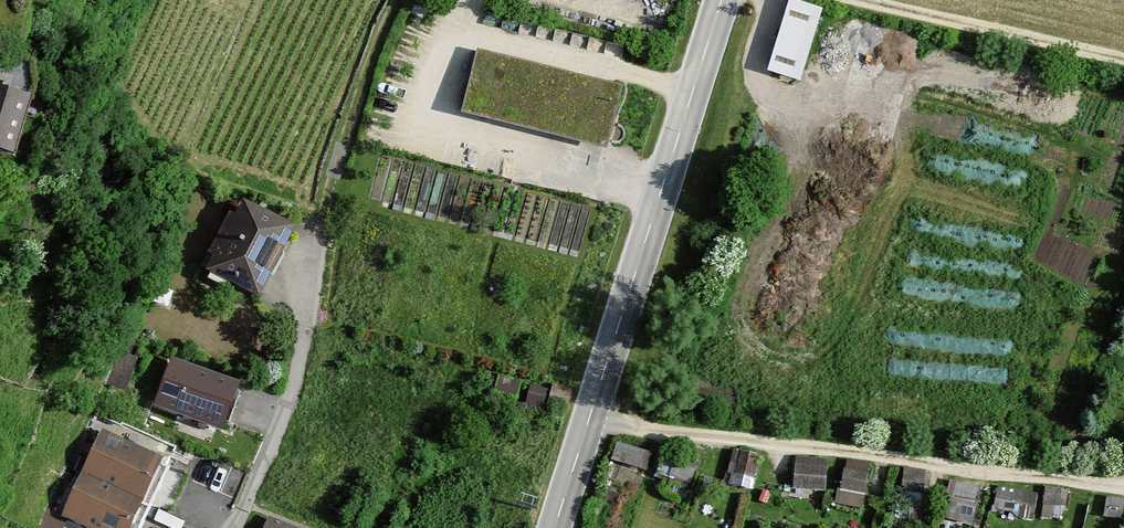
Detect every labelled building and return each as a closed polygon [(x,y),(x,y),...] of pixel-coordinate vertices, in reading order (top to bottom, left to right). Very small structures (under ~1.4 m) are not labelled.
[(795,0),(794,0),(771,75),(806,86),(829,10),(795,0)] [(481,57),(465,122),(539,139),(612,156),(628,91),(481,57)] [(0,86),(0,155),(21,161),(28,133),(31,125),(24,124),(31,100),(8,94),(10,89),(0,86)] [(214,261),(207,275),(258,303),(294,235),(241,206),(233,220),(228,217),(207,257),(214,261)] [(233,389),(177,369),(162,411),(227,434),(243,392),(233,389)] [(102,435),(83,478),(144,505),(163,462),(102,435)] [(81,527),(133,527),(144,505),(83,478),(64,520),(81,527)] [(270,519),(266,527),(290,527),(270,519)]
